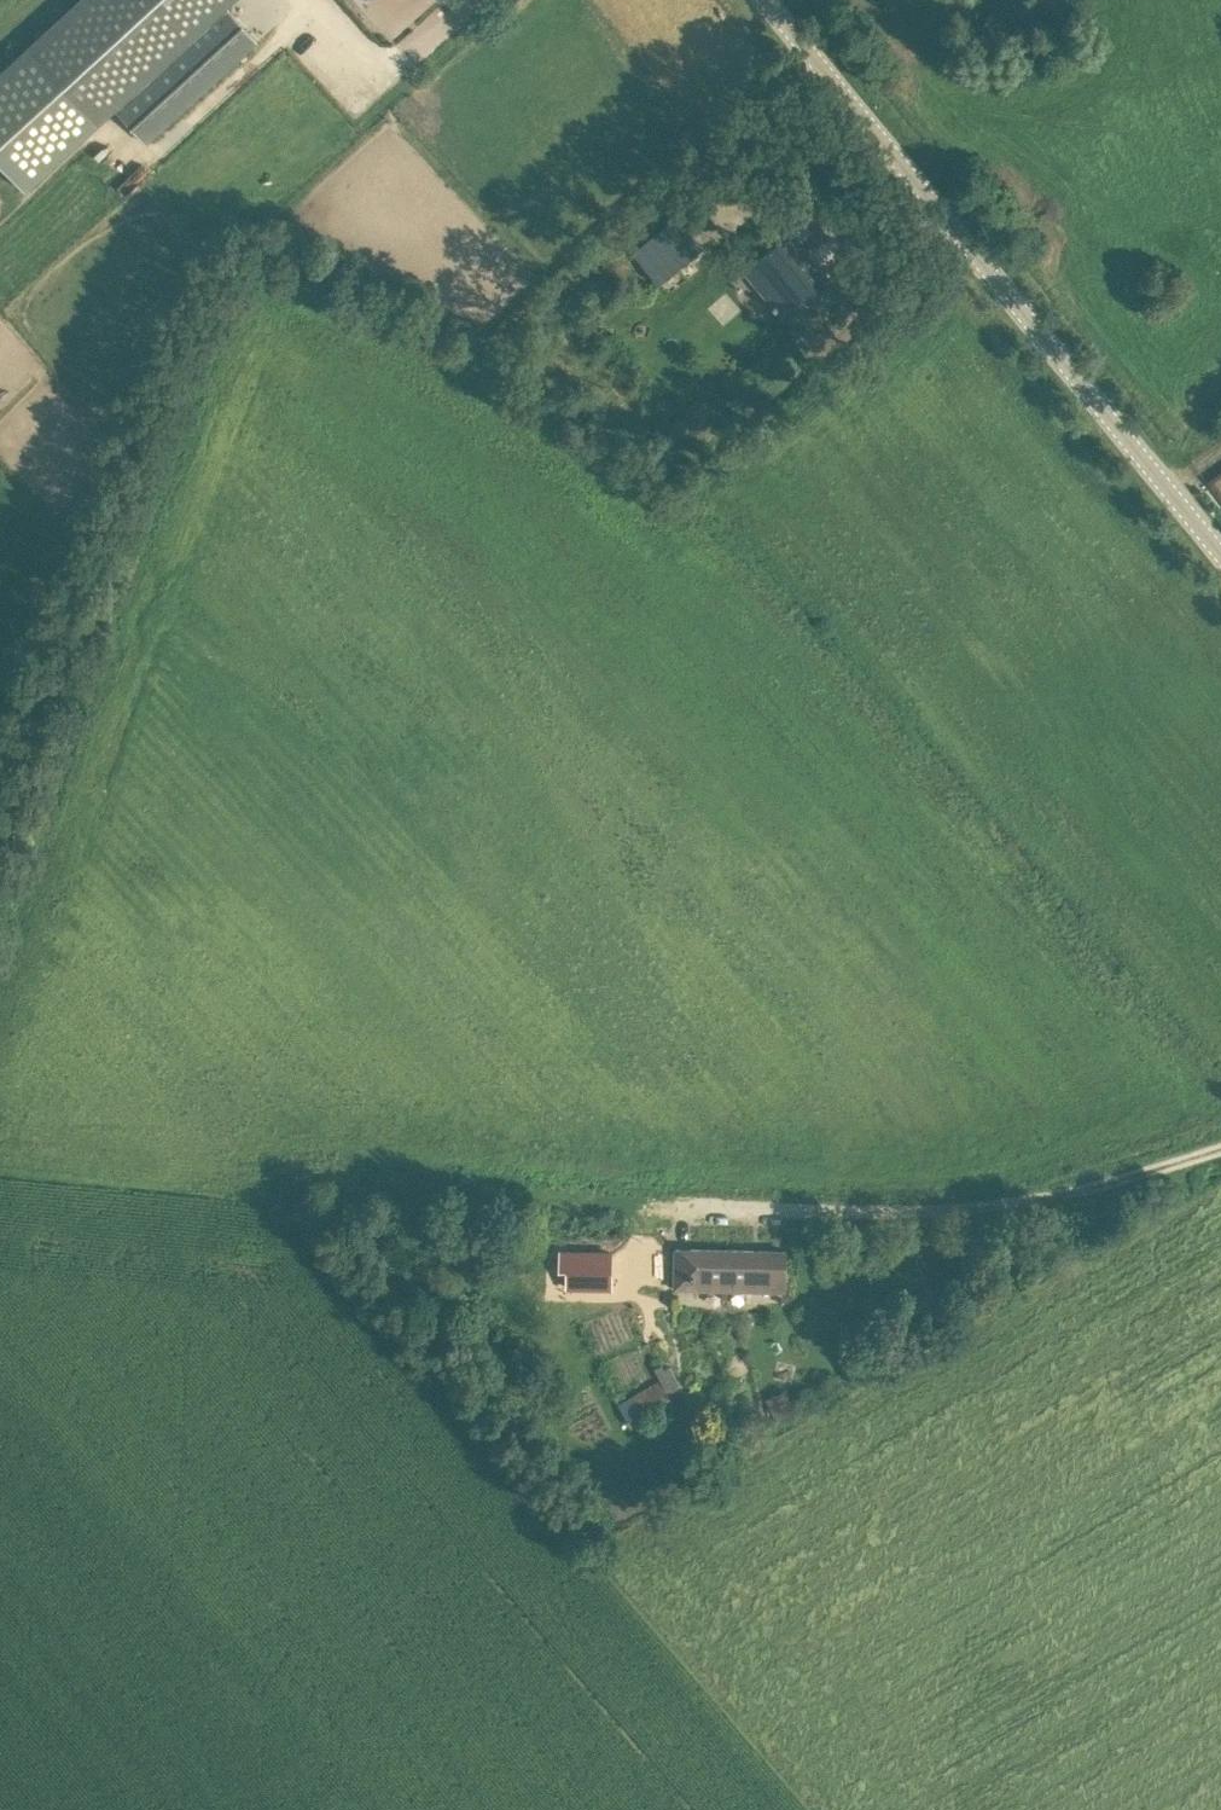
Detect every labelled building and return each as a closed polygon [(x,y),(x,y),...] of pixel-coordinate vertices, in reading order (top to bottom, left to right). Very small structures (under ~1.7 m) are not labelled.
[(0,72),(0,159),(28,189),(115,108),(147,142),(258,40),(227,5),(232,0),(79,0),(0,72)] [(635,252),(659,282),(704,245),(679,215),(635,252)] [(760,286),(784,315),(824,282),(814,271),(820,266),(790,231),(749,265),(765,283),(760,286)] [(675,1287),(785,1289),(786,1274),(787,1250),(726,1248),(676,1247),(676,1271),(675,1287)] [(613,1289),(613,1250),(561,1249),(561,1268),(568,1268),(567,1288),(613,1289)] [(622,1311),(593,1323),(597,1333),(626,1321),(622,1311)] [(662,1379),(619,1403),(632,1426),(675,1402),(670,1392),(669,1391),(662,1379)]
